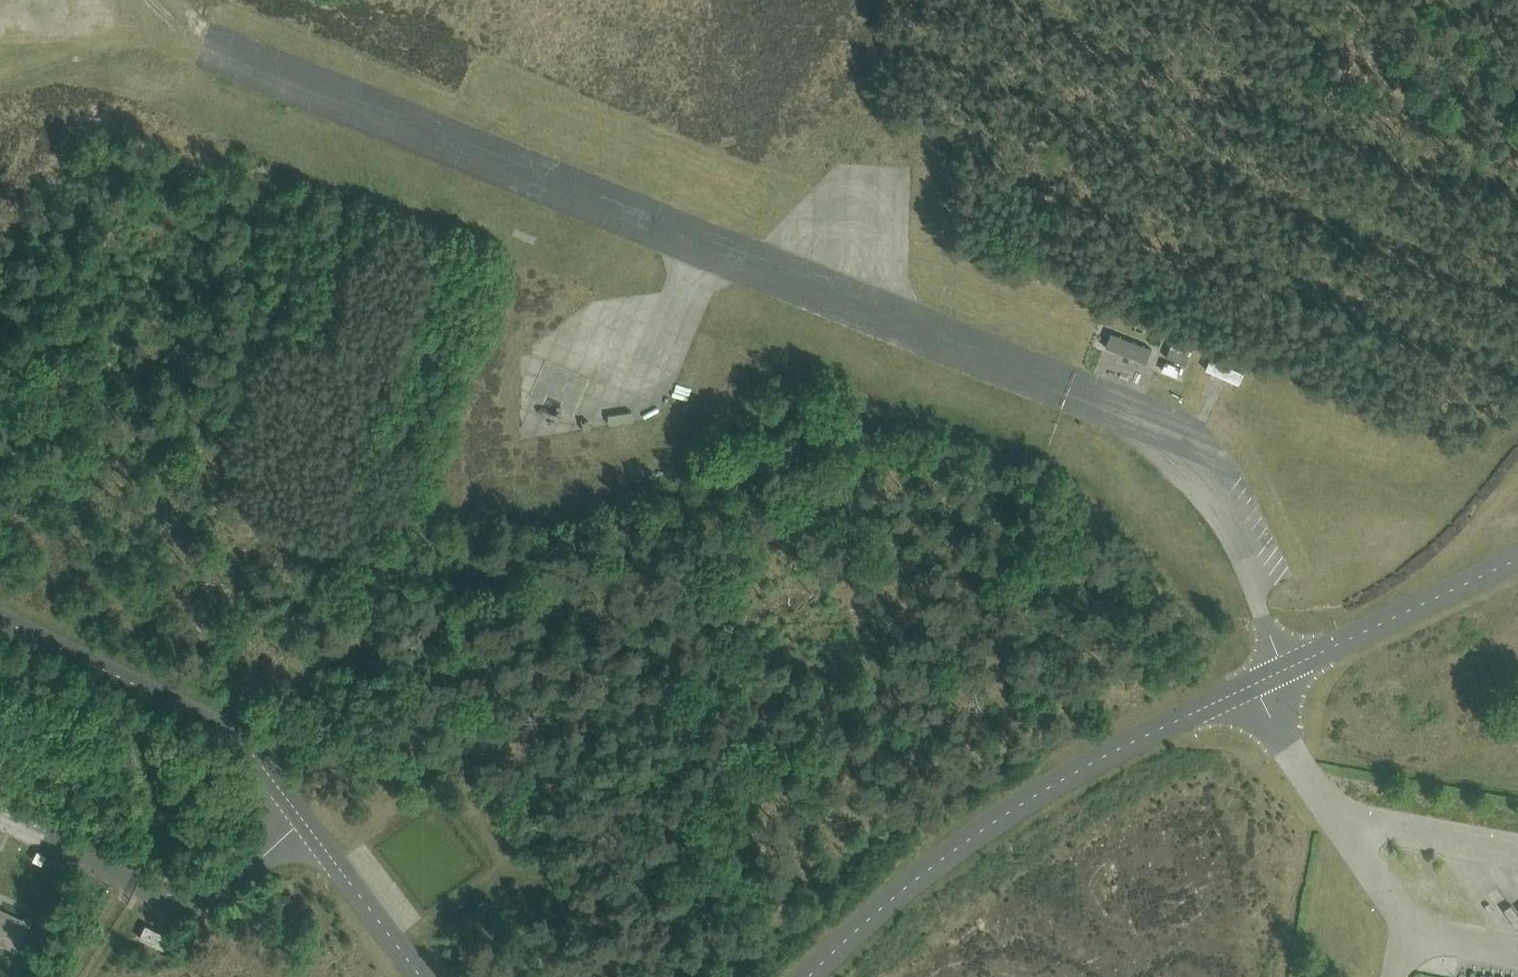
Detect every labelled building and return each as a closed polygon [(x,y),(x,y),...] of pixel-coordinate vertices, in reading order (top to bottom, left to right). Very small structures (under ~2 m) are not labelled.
[(1105,347),(1146,363),(1152,349),(1111,333),(1105,347)] [(1175,334),(1172,343),(1193,351),(1196,343),(1175,334)] [(1166,357),(1186,365),(1190,355),(1170,347),(1166,357)] [(1161,370),(1177,377),(1180,367),(1165,361),(1161,370)] [(44,864),(48,855),(39,850),(35,860),(44,864)] [(26,915),(24,919),(0,908),(0,943),(19,952),(34,919),(26,915)] [(140,938),(165,950),(171,937),(146,925),(140,938)]
